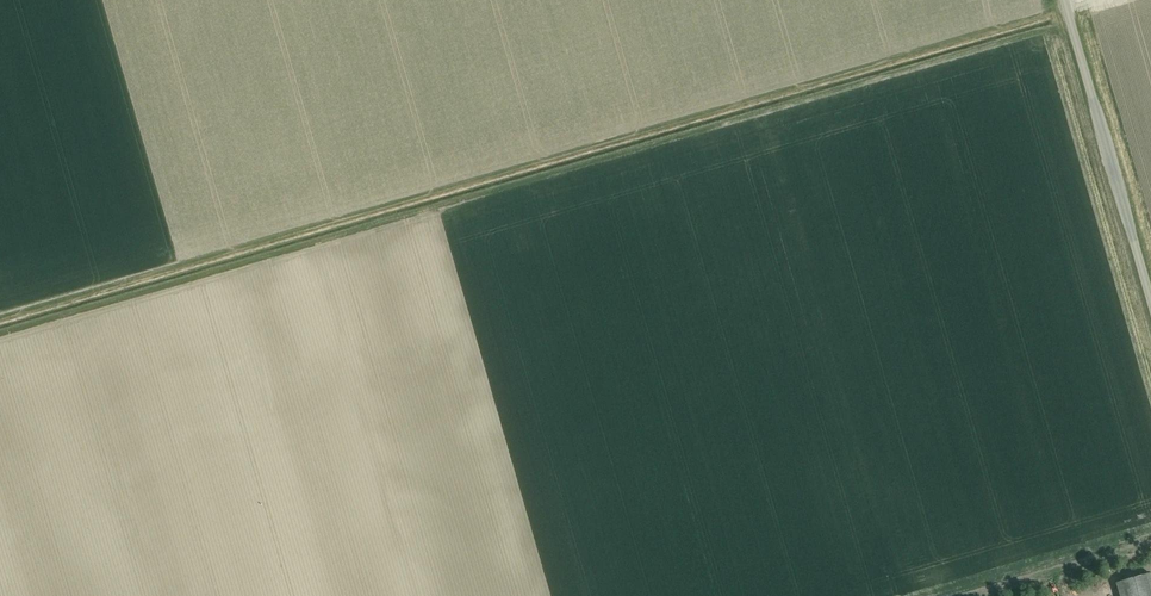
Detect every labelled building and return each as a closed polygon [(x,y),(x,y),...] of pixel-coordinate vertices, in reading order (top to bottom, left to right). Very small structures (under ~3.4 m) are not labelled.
[(1150,572),(1116,583),(1120,595),(1150,595),(1150,573),(1150,572)]
